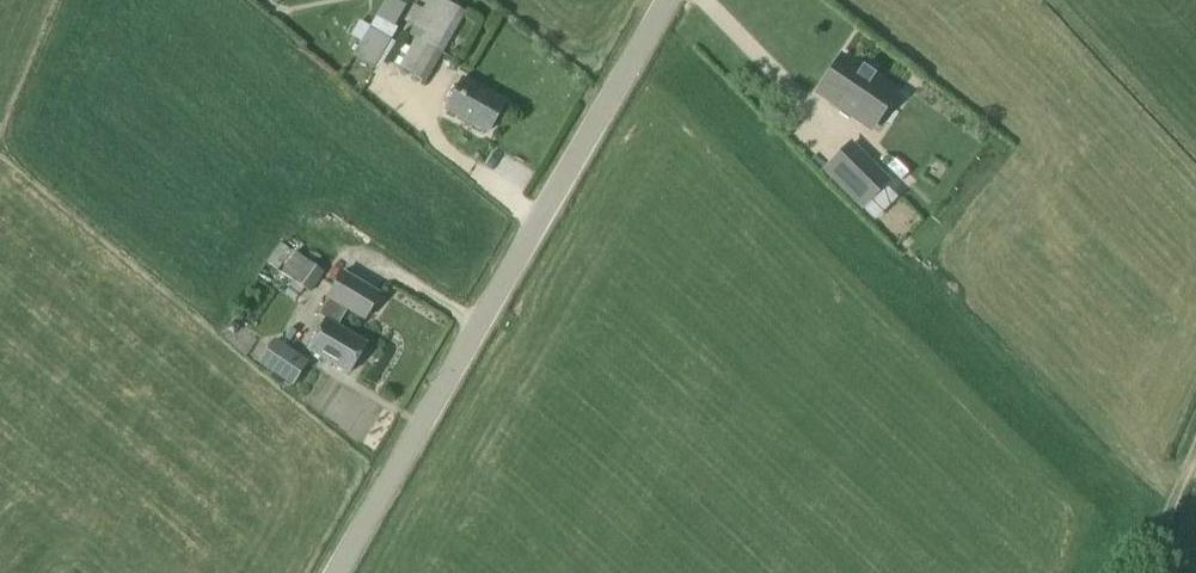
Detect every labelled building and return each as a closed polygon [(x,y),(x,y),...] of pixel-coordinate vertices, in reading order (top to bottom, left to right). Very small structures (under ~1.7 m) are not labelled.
[(464,13),(440,0),(428,0),(421,11),(413,6),(404,23),(412,28),(408,38),(413,40),(399,69),(426,82),(464,13)] [(374,69),(389,41),(369,30),(352,58),(374,69)] [(838,58),(816,91),(827,99),(824,103),(828,105),(827,106),(840,115),(841,114),(844,116),(847,112),(852,116),(862,123),(868,115),(880,97),(885,90),(873,82),(854,69),(838,58)] [(503,103),(461,79),(443,110),(485,134),(503,103)] [(880,114),(891,121),(910,92),(899,84),(880,114)] [(886,182),(852,149),(827,174),(860,208),(886,182)] [(294,251),(280,273),(309,293),(324,271),(294,251)] [(324,321),(306,351),(347,375),(365,345),(336,327),(346,311),(363,321),(378,295),(341,273),(326,299),(327,300),(317,316),(324,321)] [(260,363),(282,378),(294,361),(286,356),(290,350),(276,340),(260,363)]
